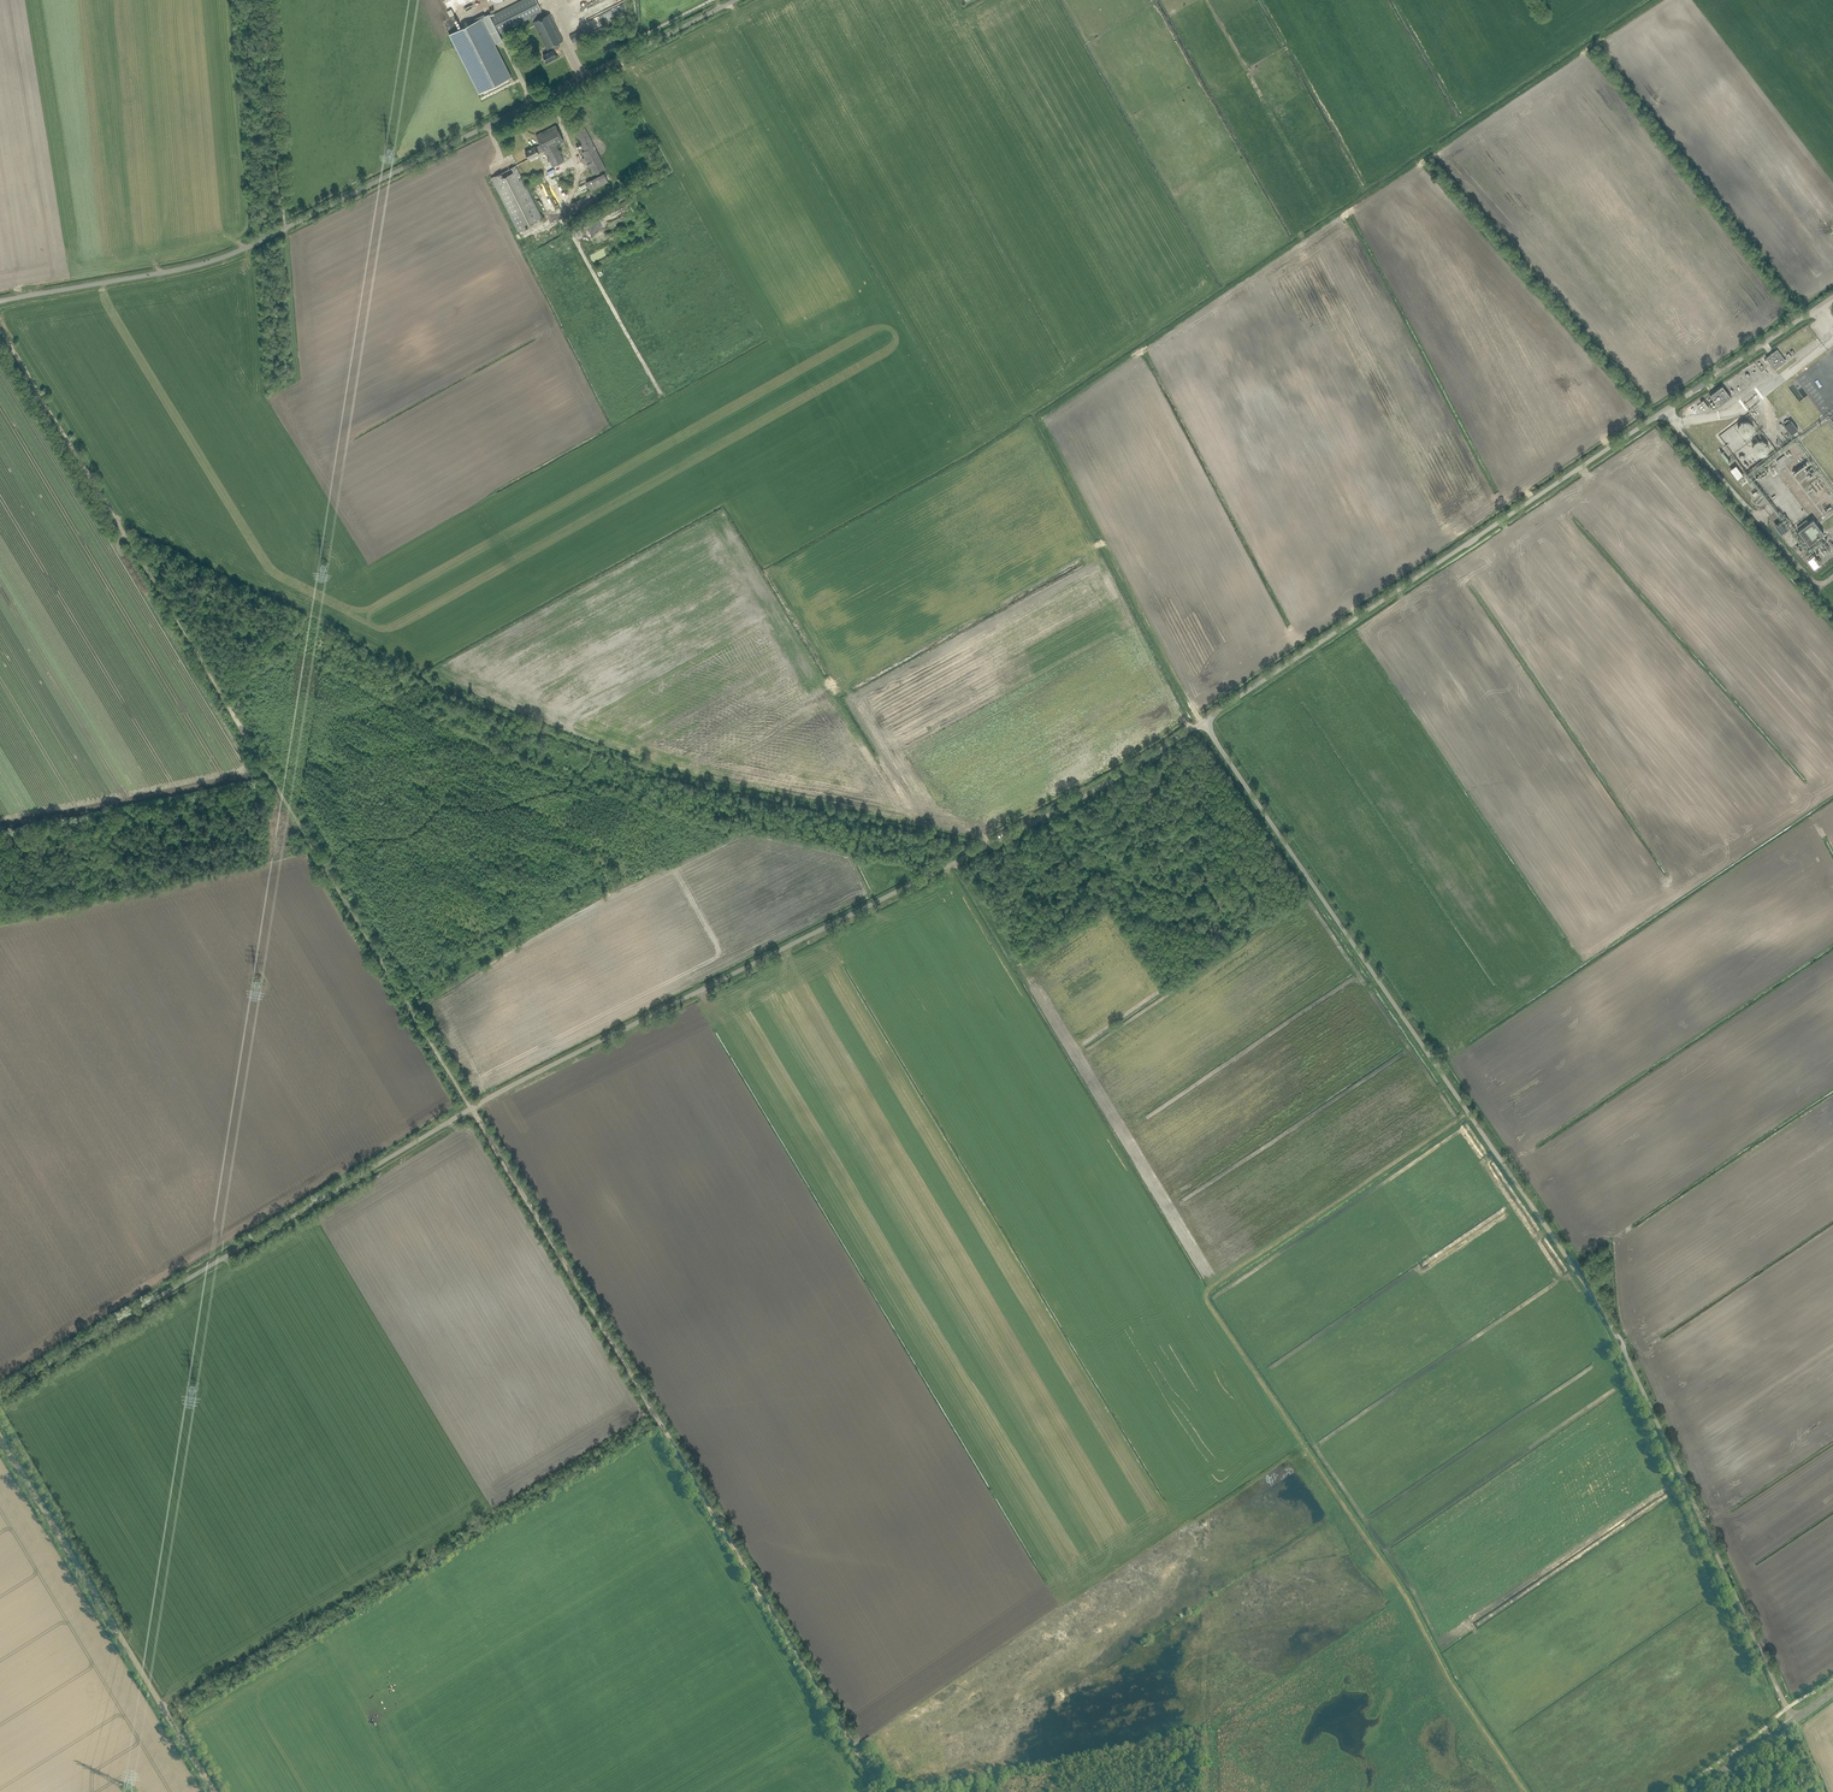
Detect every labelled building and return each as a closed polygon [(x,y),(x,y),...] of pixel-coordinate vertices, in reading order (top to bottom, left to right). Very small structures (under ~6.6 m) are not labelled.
[(482,18),(450,34),(479,93),(512,77),(495,44),(503,40),(499,33),(530,17),(546,49),(548,52),(543,55),(546,62),(556,57),(553,50),(559,47),(557,43),(563,40),(549,13),(544,16),(536,0),(522,0),(490,16),(489,14),(482,18)] [(585,12),(600,5),(605,3),(604,1),(605,0),(597,0),(582,7),(585,12)] [(581,30),(570,36),(573,42),(584,37),(581,30)] [(531,44),(525,47),(528,53),(534,50),(531,44)] [(593,175),(606,168),(583,124),(573,129),(585,151),(582,153),(585,158),(582,159),(585,165),(588,163),(593,175)] [(545,153),(546,152),(553,167),(565,162),(556,146),(565,141),(557,125),(537,135),(542,145),(537,148),(537,147),(526,153),(529,160),(540,155),(540,154),(545,152),(545,153)] [(518,230),(542,218),(516,166),(492,179),(518,230)] [(605,172),(587,181),(591,190),(609,181),(605,172)] [(555,174),(546,179),(549,185),(558,180),(555,174)] [(1804,353),(1816,344),(1814,341),(1811,344),(1810,342),(1805,346),(1806,348),(1802,351),(1804,353)] [(1766,358),(1775,369),(1786,361),(1777,349),(1766,358)] [(1722,386),(1710,395),(1718,406),(1731,397),(1722,386)] [(1804,388),(1800,392),(1805,398),(1809,394),(1804,388)] [(1791,435),(1798,430),(1792,420),(1785,426),(1791,435)] [(1739,425),(1738,429),(1739,433),(1742,436),(1747,437),(1750,435),(1753,432),(1754,428),(1753,424),(1750,422),(1746,421),(1742,422),(1739,425)] [(1728,429),(1721,435),(1727,443),(1731,440),(1729,437),(1733,434),(1728,429)] [(1758,441),(1754,443),(1753,448),(1754,452),(1757,455),(1762,456),(1766,454),(1768,450),(1768,446),(1766,442),(1762,440),(1758,441)] [(1736,465),(1730,470),(1738,479),(1743,475),(1736,465)] [(1813,519),(1798,531),(1809,545),(1824,534),(1813,519)] [(1776,526),(1782,534),(1787,529),(1782,522),(1776,526)] [(1816,569),(1823,564),(1817,554),(1810,559),(1816,569)]
